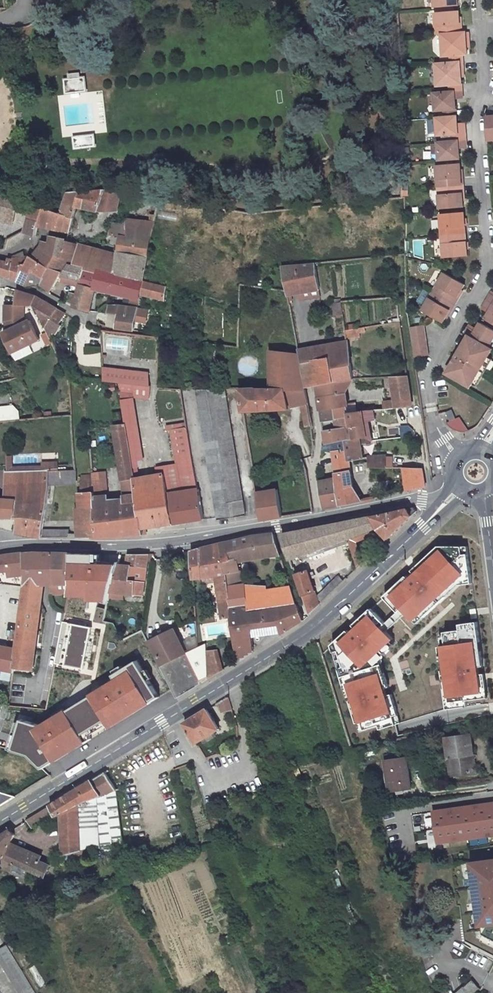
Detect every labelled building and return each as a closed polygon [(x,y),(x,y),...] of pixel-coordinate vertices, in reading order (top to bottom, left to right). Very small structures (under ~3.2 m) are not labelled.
[(437,35),(461,33),(460,26),(459,11),(454,11),(434,13),(435,35),(437,35)] [(439,57),(450,56),(463,55),(462,40),(466,40),(469,40),(468,32),(461,33),(437,35),(438,42),(439,57)] [(448,85),(462,84),(461,69),(464,69),(464,62),(450,63),(436,64),(437,86),(448,85)] [(85,79),(67,81),(68,94),(87,92),(85,79)] [(448,92),(462,91),(462,84),(448,85),(448,92)] [(443,110),(456,109),(455,99),(463,98),(462,91),(448,92),(434,93),(435,110),(443,110)] [(444,117),(456,117),(456,109),(443,110),(444,117)] [(436,118),(437,136),(454,134),(465,134),(465,126),(457,127),(456,117),(444,117),(436,118)] [(454,142),(466,141),(465,134),(454,134),(454,142)] [(93,137),(75,138),(76,146),(94,144),(93,137)] [(454,142),(438,143),(439,160),(454,159),(459,158),(459,148),(466,148),(466,141),(454,142)] [(436,188),(461,186),(461,178),(460,163),(455,164),(435,165),(436,188)] [(438,209),(458,208),(463,207),(462,193),(461,186),(436,188),(438,209)] [(118,211),(123,189),(67,192),(62,210),(75,212),(77,206),(99,212),(118,211)] [(0,196),(0,215),(13,219),(18,202),(17,201),(11,199),(2,197),(0,196)] [(36,236),(38,226),(42,209),(35,208),(32,206),(25,232),(36,236)] [(60,215),(42,209),(38,226),(55,229),(70,233),(75,212),(62,210),(60,215)] [(440,237),(465,234),(465,227),(463,212),(458,213),(438,214),(440,237)] [(12,224),(13,219),(0,215),(0,221),(12,224)] [(79,244),(74,268),(83,270),(98,274),(99,270),(144,281),(155,221),(125,218),(126,223),(111,223),(110,235),(120,237),(117,252),(79,243),(79,244)] [(447,258),(467,257),(466,242),(465,234),(440,237),(442,258),(447,258)] [(50,237),(49,244),(42,241),(35,259),(49,268),(54,257),(63,259),(68,241),(68,239),(50,237)] [(79,244),(68,241),(63,259),(54,257),(49,268),(60,276),(67,266),(74,268),(79,244)] [(22,256),(22,254),(9,258),(8,263),(0,261),(0,273),(10,278),(16,280),(23,258),(22,256)] [(49,268),(35,259),(30,256),(28,260),(23,258),(16,280),(26,286),(32,273),(42,283),(49,268)] [(288,296),(320,290),(315,263),(282,266),(287,291),(288,296)] [(67,266),(60,276),(80,281),(83,270),(74,268),(67,266)] [(60,276),(49,268),(42,283),(52,290),(60,276)] [(83,270),(80,281),(76,294),(72,306),(72,307),(90,313),(95,290),(140,300),(141,295),(144,281),(99,270),(98,274),(83,270)] [(433,292),(453,304),(457,298),(464,285),(444,272),(433,292)] [(42,283),(32,273),(26,286),(27,286),(39,284),(42,284),(42,283)] [(144,281),(141,295),(165,300),(167,287),(144,281)] [(18,290),(16,305),(23,305),(34,305),(37,296),(36,296),(19,291),(18,290)] [(76,294),(69,292),(67,303),(72,306),(76,294)] [(430,315),(442,322),(449,310),(453,304),(433,292),(421,310),(430,315)] [(58,307),(37,296),(34,305),(45,328),(49,336),(55,328),(59,322),(62,317),(65,313),(58,307)] [(140,300),(130,298),(128,306),(139,308),(140,300)] [(485,319),(489,322),(492,324),(492,304),(487,301),(483,307),(489,311),(485,319)] [(342,303),(331,304),(321,305),(322,317),(336,316),(337,320),(345,320),(342,303)] [(16,305),(14,305),(15,320),(8,322),(11,330),(3,334),(9,345),(15,341),(20,350),(40,340),(30,320),(26,322),(23,317),(23,305),(16,305)] [(15,320),(14,305),(4,305),(4,323),(8,322),(15,320)] [(128,306),(109,306),(108,313),(119,315),(137,318),(138,310),(139,308),(128,306)] [(107,324),(106,327),(111,328),(117,329),(134,331),(136,322),(146,324),(148,312),(138,310),(137,318),(119,315),(118,325),(111,324),(107,324)] [(119,315),(108,313),(107,324),(111,324),(118,325),(119,315)] [(489,348),(492,341),(492,330),(487,326),(480,323),(475,331),(468,327),(464,333),(469,336),(489,348)] [(409,328),(414,358),(428,356),(423,326),(409,328)] [(360,337),(360,333),(366,332),(366,327),(346,330),(347,339),(360,337)] [(469,336),(447,373),(470,387),(492,349),(489,348),(469,336)] [(15,341),(9,345),(13,354),(20,350),(15,341)] [(351,366),(348,342),(300,351),(308,388),(317,386),(332,383),(330,369),(351,366)] [(313,423),(306,388),(299,355),(270,351),(271,389),(256,390),(256,388),(239,389),(243,412),(289,410),(290,408),(301,406),(306,427),(313,426),(313,423)] [(350,417),(349,412),(346,394),(353,378),(351,366),(330,369),(332,383),(317,386),(323,422),(347,417),(350,417)] [(147,372),(103,367),(103,373),(104,382),(118,383),(127,424),(127,426),(133,462),(144,460),(134,401),(149,398),(147,372)] [(395,400),(383,402),(383,409),(413,406),(408,375),(391,376),(395,400)] [(210,389),(195,389),(218,520),(232,518),(210,389)] [(246,516),(225,389),(214,389),(210,389),(232,518),(246,516)] [(20,419),(19,409),(14,407),(0,408),(0,421),(20,419)] [(365,423),(375,421),(373,410),(349,412),(350,417),(347,417),(351,440),(367,437),(365,423)] [(454,434),(466,428),(460,416),(448,422),(454,434)] [(345,440),(345,441),(351,440),(347,417),(323,422),(326,440),(323,440),(324,444),(345,440)] [(135,479),(134,468),(127,424),(113,426),(123,481),(122,481),(126,505),(110,507),(106,472),(92,473),(93,478),(96,537),(144,535),(143,529),(135,479)] [(177,465),(179,476),(195,473),(187,428),(172,430),(177,465)] [(367,437),(351,440),(345,441),(346,449),(348,462),(350,462),(363,459),(361,445),(366,444),(367,446),(373,445),(372,441),(367,437)] [(348,462),(346,449),(333,451),(341,505),(363,501),(353,486),(350,462),(348,462)] [(369,458),(370,468),(386,468),(386,458),(369,458)] [(48,472),(60,471),(59,463),(44,463),(44,466),(45,472),(48,472)] [(177,465),(153,469),(153,477),(165,475),(168,494),(198,490),(195,473),(179,476),(177,465)] [(404,468),(407,492),(425,487),(422,468),(404,468)] [(48,472),(49,486),(77,485),(76,470),(60,471),(48,472)] [(5,499),(20,501),(19,503),(35,504),(35,502),(47,502),(49,486),(48,472),(45,472),(11,472),(7,473),(5,473),(5,499)] [(198,490),(168,494),(165,475),(153,477),(135,479),(143,529),(203,520),(198,490)] [(96,537),(93,478),(81,479),(83,508),(82,509),(83,537),(96,537)] [(336,478),(319,481),(325,508),(339,506),(336,478)] [(257,493),(262,521),(282,518),(277,490),(257,493)] [(20,501),(5,499),(0,499),(0,517),(18,518),(16,533),(42,537),(42,536),(62,537),(61,530),(43,530),(47,502),(35,502),(35,504),(19,503),(20,501)] [(370,518),(343,524),(348,539),(376,527),(388,539),(413,515),(409,509),(370,518)] [(282,536),(290,561),(348,539),(343,524),(282,536)] [(376,527),(348,539),(358,569),(364,563),(358,543),(375,535),(383,544),(388,539),(376,527)] [(237,558),(259,555),(280,551),(275,534),(251,537),(226,543),(232,560),(226,561),(231,605),(248,602),(250,612),(298,605),(291,586),(267,590),(243,584),(237,558)] [(232,617),(231,605),(226,561),(232,560),(226,543),(191,552),(193,580),(216,576),(223,618),(232,617)] [(473,583),(468,546),(440,546),(412,571),(416,575),(411,580),(407,576),(385,597),(399,612),(403,616),(408,612),(418,623),(460,585),(473,583)] [(26,575),(17,643),(14,667),(30,669),(40,586),(51,586),(70,585),(73,554),(37,553),(24,554),(26,575)] [(26,575),(24,554),(0,557),(0,573),(7,572),(8,576),(26,575)] [(73,554),(70,585),(113,589),(120,565),(123,555),(73,554)] [(120,565),(113,589),(112,592),(144,596),(148,555),(128,555),(126,566),(120,565)] [(296,574),(305,603),(309,615),(320,605),(308,570),(296,574)] [(70,585),(51,586),(49,595),(69,593),(70,585)] [(248,602),(231,605),(232,617),(238,661),(254,652),(252,629),(280,625),(282,634),(304,620),(298,605),(250,612),(248,602)] [(386,624),(372,608),(354,625),(357,628),(352,634),(348,630),(332,645),(360,731),(379,725),(381,729),(401,723),(392,694),(387,696),(385,689),(389,687),(381,657),(395,644),(392,640),(393,639),(386,632),(403,616),(399,612),(386,624)] [(484,666),(477,621),(460,624),(461,630),(445,632),(446,635),(440,635),(441,646),(439,647),(447,709),(468,706),(467,700),(488,697),(485,673),(479,674),(479,666),(484,666)] [(149,642),(161,665),(186,653),(175,629),(149,642)] [(61,632),(58,648),(70,651),(73,634),(61,632)] [(189,649),(199,645),(195,636),(185,640),(189,649)] [(14,667),(17,643),(0,640),(0,670),(13,672),(14,667)] [(318,641),(308,647),(312,653),(315,653),(320,650),(318,641)] [(186,653),(161,665),(176,696),(177,698),(201,683),(209,679),(207,651),(206,643),(198,647),(186,653)] [(207,651),(209,679),(223,670),(217,650),(207,651)] [(92,694),(111,725),(157,699),(164,710),(177,702),(163,678),(151,684),(137,659),(94,684),(86,671),(78,675),(79,677),(58,689),(69,707),(92,694)] [(92,696),(68,711),(83,736),(107,721),(92,696)] [(229,696),(219,702),(222,712),(232,709),(229,696)] [(214,732),(220,729),(207,709),(185,723),(197,743),(202,740),(205,744),(216,736),(214,732)] [(68,711),(43,726),(36,730),(55,761),(87,742),(83,736),(68,711)] [(36,730),(43,726),(22,720),(14,750),(30,754),(43,768),(55,761),(36,730)] [(471,734),(446,738),(449,757),(453,757),(455,775),(476,772),(471,734)] [(386,761),(391,791),(411,787),(406,757),(406,758),(405,753),(386,756),(387,761),(386,761)] [(83,851),(92,849),(99,846),(124,845),(119,811),(117,799),(116,791),(105,773),(93,780),(103,796),(80,805),(83,851)] [(93,780),(50,806),(55,816),(56,818),(80,805),(103,796),(93,780)] [(15,797),(0,792),(0,807),(15,797)] [(435,812),(439,843),(492,835),(492,803),(435,812)] [(64,856),(66,863),(81,858),(79,852),(83,851),(80,805),(61,816),(63,834),(64,856)] [(50,806),(28,819),(33,828),(55,816),(50,806)] [(11,830),(0,837),(0,857),(9,848),(11,843),(15,834),(11,830)] [(27,850),(11,843),(9,848),(25,854),(27,850)] [(0,857),(0,858),(2,859),(0,863),(0,866),(11,871),(14,864),(28,870),(45,877),(50,865),(40,861),(25,854),(9,848),(0,857)] [(42,856),(27,850),(25,854),(40,861),(42,856)] [(472,864),(482,934),(492,940),(492,860),(472,864)] [(14,864),(11,871),(25,877),(28,870),(14,864)] [(5,945),(0,948),(0,962),(19,992),(34,992),(5,945)] [(436,980),(433,972),(428,974),(430,982),(436,980)] [(479,988),(472,981),(466,987),(471,992),(474,992),(479,988)]
